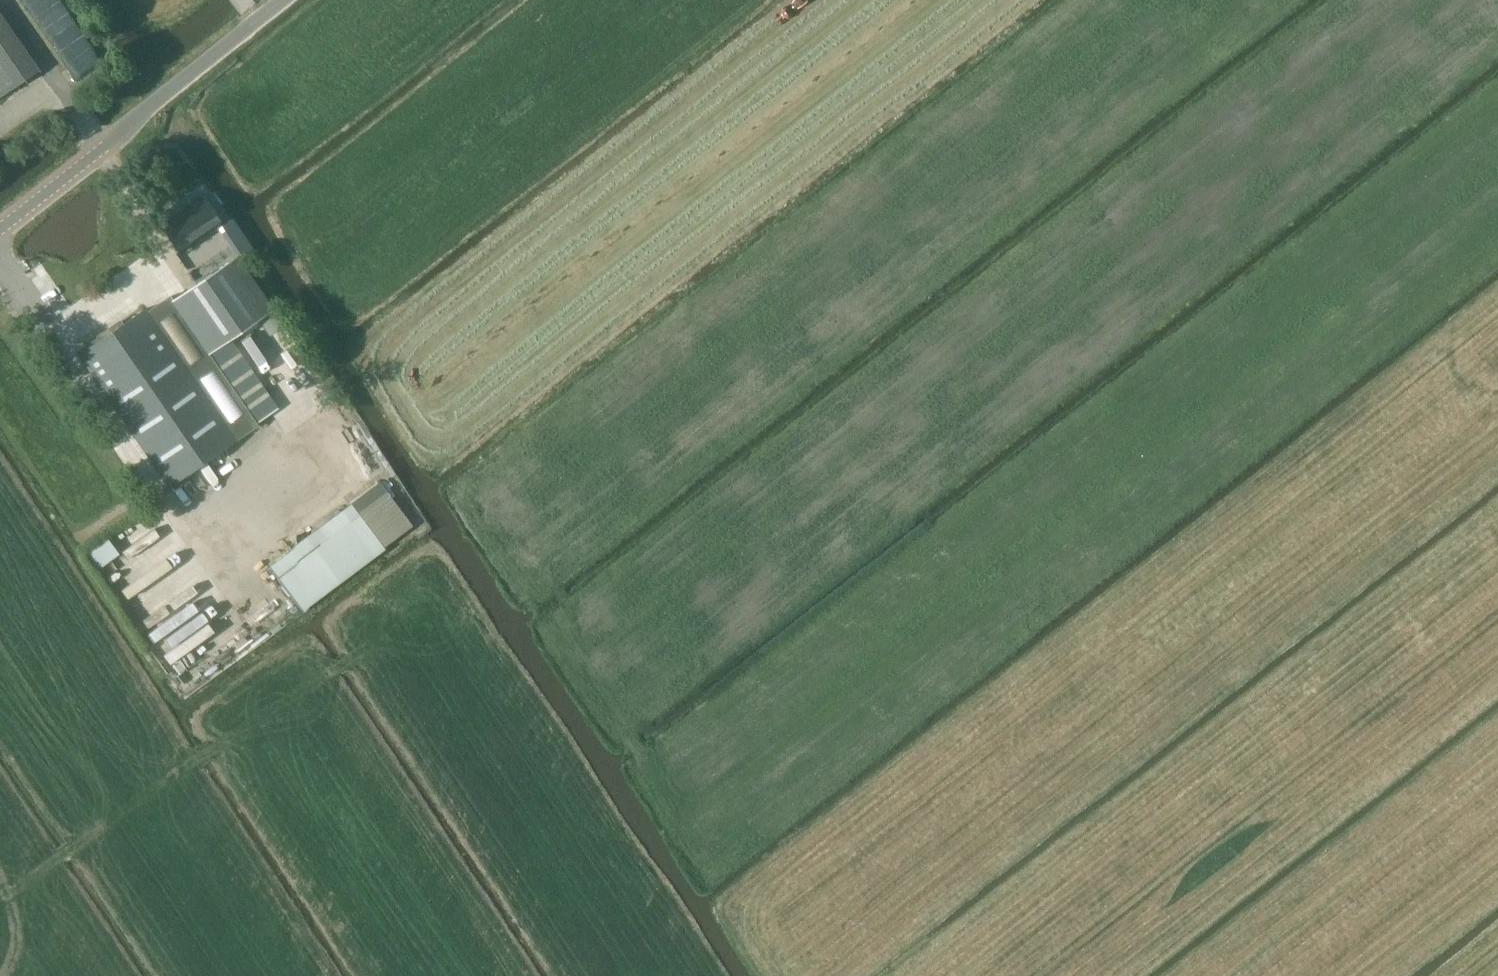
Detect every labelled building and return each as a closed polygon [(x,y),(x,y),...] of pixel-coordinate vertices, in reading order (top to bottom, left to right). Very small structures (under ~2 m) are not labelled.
[(68,78),(95,62),(59,0),(23,0),(68,78)] [(38,71),(0,17),(0,97),(38,71)] [(180,250),(221,222),(204,196),(163,224),(180,250)] [(169,484),(234,439),(258,423),(209,352),(273,308),(237,255),(173,299),(170,295),(146,311),(144,308),(79,353),(169,484)] [(352,479),(375,465),(351,424),(328,438),(352,479)] [(303,607),(419,526),(385,479),(270,560),(303,607)] [(101,565),(122,549),(110,534),(90,551),(101,565)]
